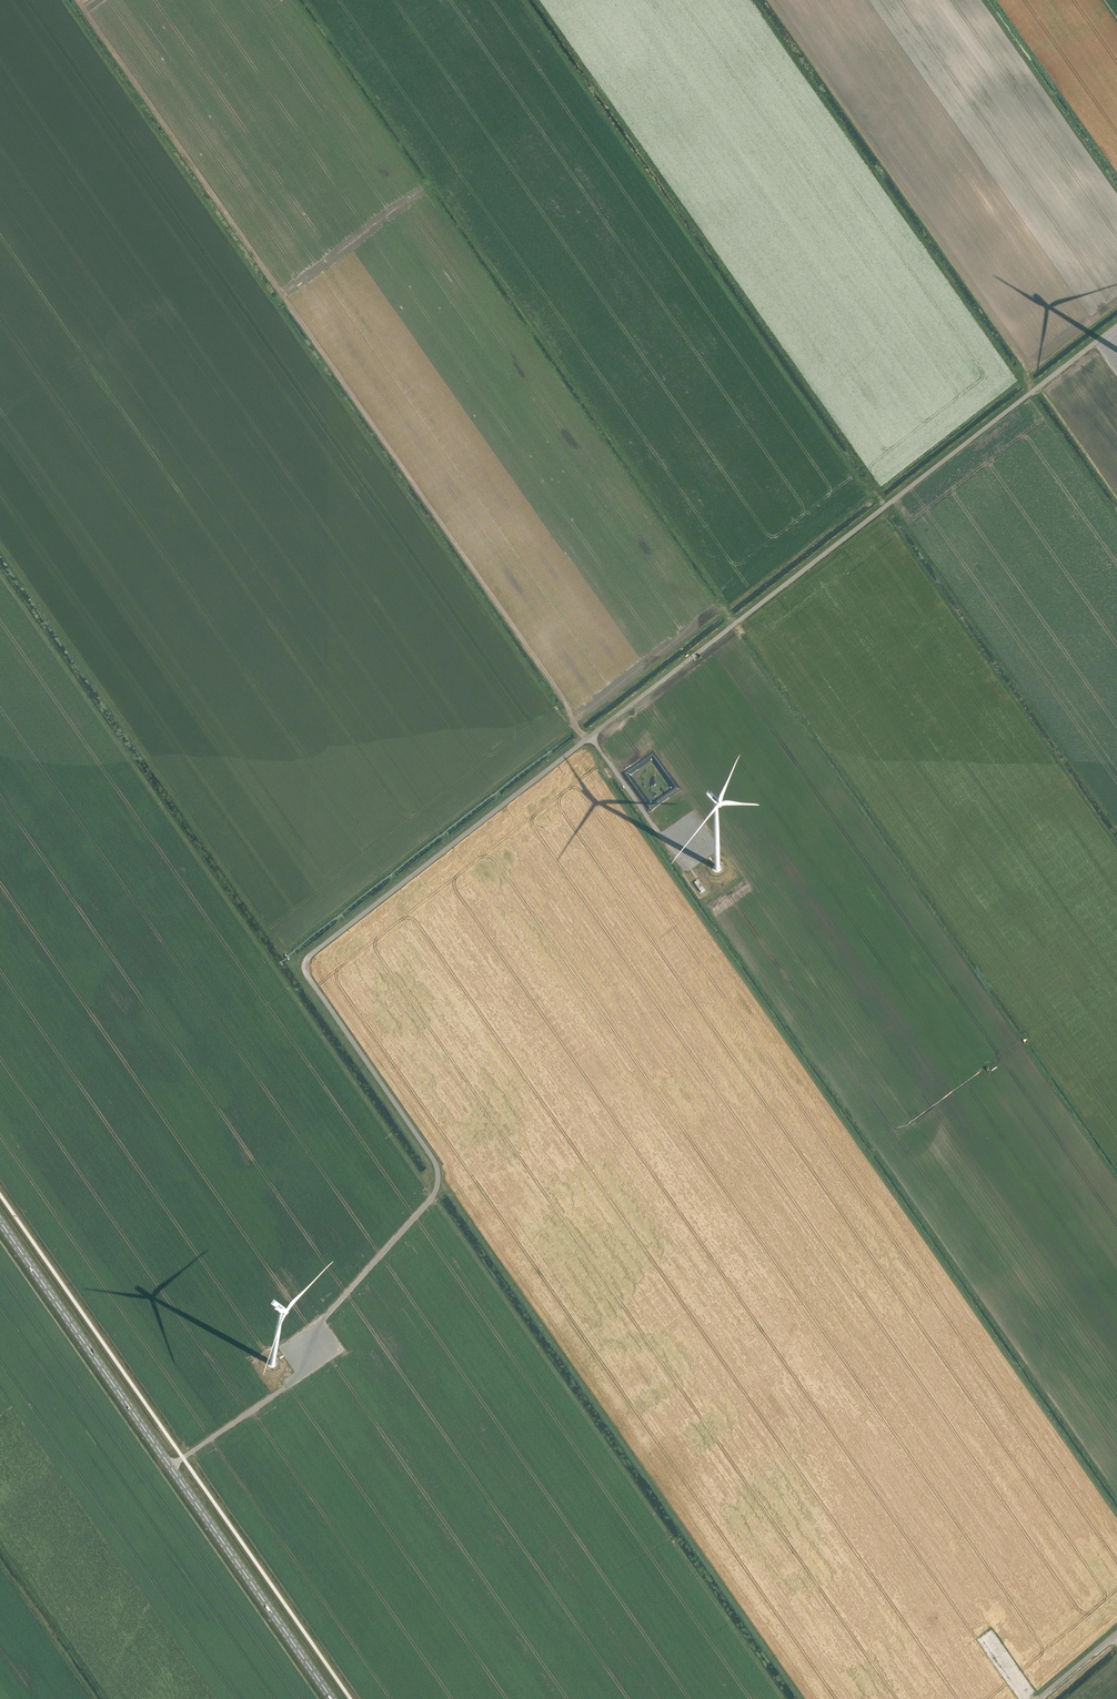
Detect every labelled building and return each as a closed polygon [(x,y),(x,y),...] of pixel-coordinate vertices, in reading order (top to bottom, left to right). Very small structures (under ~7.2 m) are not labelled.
[(459,821),(447,830),(449,833),(462,825),(459,821)] [(698,881),(694,884),(701,893),(705,891),(698,881)]
